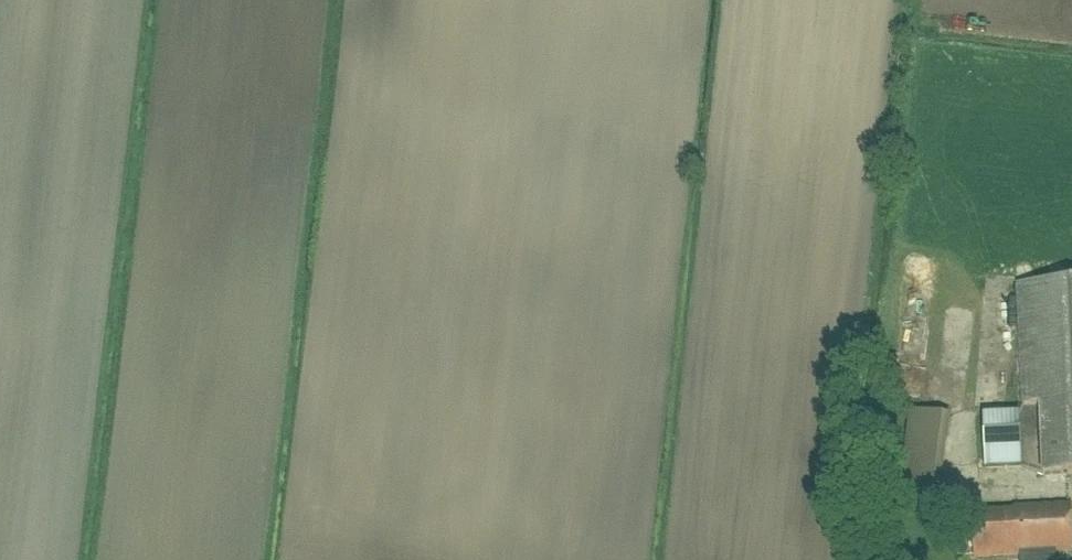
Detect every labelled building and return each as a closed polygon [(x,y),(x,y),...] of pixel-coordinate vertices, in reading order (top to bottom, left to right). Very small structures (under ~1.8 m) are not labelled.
[(1018,286),(1023,407),(1040,406),(1043,477),(1071,476),(1071,283),(1018,286)] [(985,471),(1022,469),(1020,416),(983,418),(985,471)] [(1056,555),(1071,554),(1071,508),(1071,506),(1014,509),(1014,512),(972,514),(975,559),(1021,557),(1021,559),(1057,559),(1056,555)]
